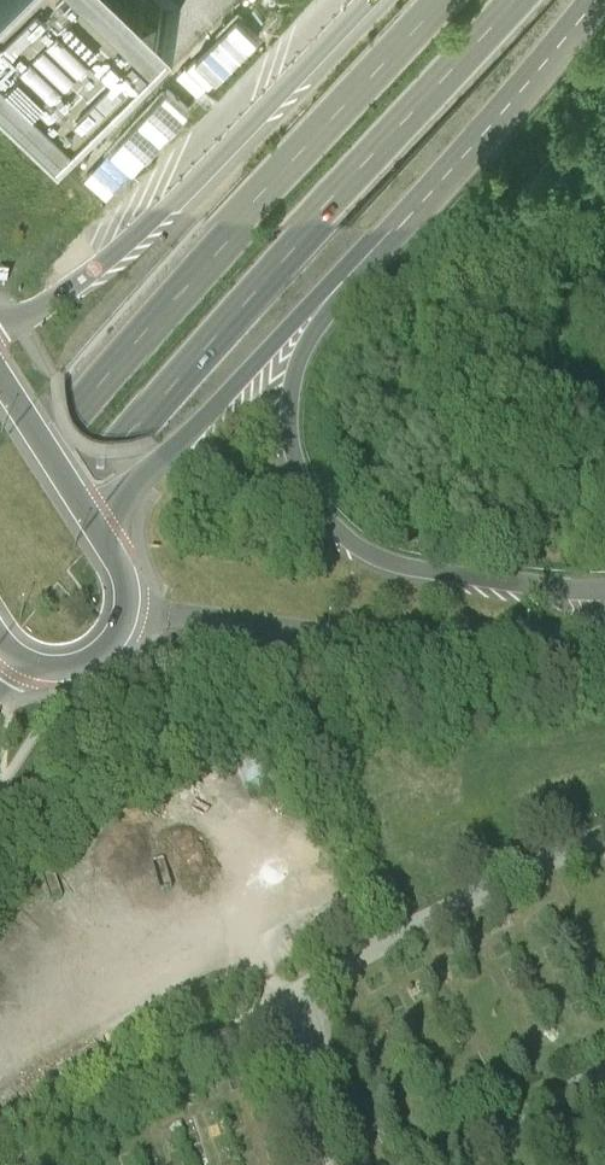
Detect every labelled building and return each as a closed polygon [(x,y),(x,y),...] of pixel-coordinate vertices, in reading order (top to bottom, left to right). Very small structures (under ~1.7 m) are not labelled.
[(68,170),(235,0),(0,0),(0,104),(68,170)]
